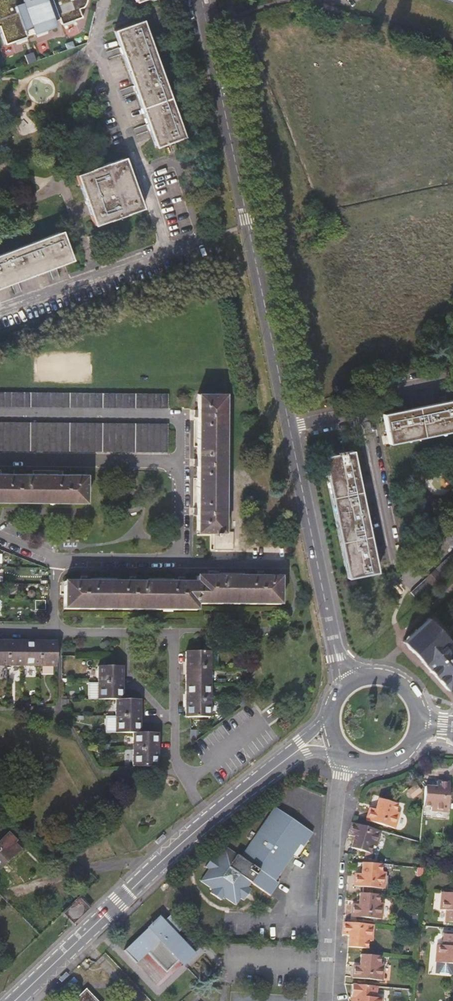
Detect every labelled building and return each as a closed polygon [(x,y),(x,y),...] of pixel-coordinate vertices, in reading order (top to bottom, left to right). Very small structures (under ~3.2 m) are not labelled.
[(4,43),(13,40),(25,36),(22,29),(30,27),(33,33),(45,29),(53,26),(51,20),(58,17),(60,24),(73,19),(73,20),(81,17),(80,15),(77,8),(81,7),(82,7),(83,6),(84,4),(85,2),(85,0),(0,0),(0,32),(4,43)] [(153,146),(181,136),(157,65),(141,20),(113,30),(118,43),(132,85),(149,132),(153,146)] [(70,40),(63,43),(65,49),(73,46),(70,40)] [(188,161),(197,158),(194,148),(184,151),(188,161)] [(115,216),(140,207),(123,157),(74,174),(91,224),(115,216)] [(68,260),(58,232),(0,252),(0,283),(7,281),(52,266),(68,260)] [(0,393),(0,407),(172,407),(172,392),(0,393)] [(229,393),(202,392),(201,531),(220,531),(220,549),(239,549),(239,531),(228,531),(229,393)] [(399,410),(383,414),(389,443),(452,430),(452,400),(446,401),(439,403),(405,409),(399,410)] [(172,450),(172,423),(0,423),(0,450),(172,450)] [(377,572),(373,555),(372,548),(365,515),(363,508),(356,475),(355,468),(351,450),(342,452),(341,449),(334,450),(335,453),(323,456),(347,578),(377,572)] [(0,474),(0,501),(91,501),(92,475),(0,474)] [(420,602),(452,571),(452,553),(411,592),(420,602)] [(201,582),(68,581),(68,608),(201,610),(201,603),(284,603),(285,576),(201,576),(201,582)] [(420,659),(452,629),(452,622),(443,632),(431,620),(429,616),(402,640),(406,644),(420,659)] [(420,659),(447,689),(452,684),(452,629),(420,659)] [(60,665),(61,642),(0,641),(0,665),(60,665)] [(191,651),(191,700),(190,716),(202,716),(214,716),(215,651),(191,651)] [(137,732),(137,748),(137,765),(160,765),(161,748),(161,732),(144,732),(144,698),(127,698),(127,665),(102,665),(102,680),(102,698),(120,698),(120,712),(120,714),(120,731),(137,732)] [(436,787),(424,786),(422,805),(431,806),(430,809),(447,811),(450,782),(436,780),(436,787)] [(368,808),(364,820),(393,828),(397,812),(394,811),(395,805),(377,799),(373,810),(368,808)] [(273,808),(239,859),(223,849),(214,861),(211,859),(204,869),(207,870),(199,883),(212,891),(210,894),(220,900),(222,898),(234,906),(239,899),(242,901),(249,890),(246,888),(249,883),(268,896),(276,883),(273,881),(297,846),(300,848),(310,833),(273,808)] [(375,847),(380,831),(351,822),(348,834),(353,836),(352,842),(351,847),(370,853),(371,846),(375,847)] [(0,867),(9,860),(20,849),(14,843),(16,841),(10,834),(0,844),(0,867)] [(379,871),(380,864),(361,862),(360,873),(355,873),(354,885),(383,888),(384,871),(379,871)] [(441,891),(440,909),(445,909),(445,921),(452,922),(452,892),(441,891)] [(376,902),(377,894),(358,892),(357,904),(350,903),(350,916),(379,918),(381,903),(376,902)] [(82,916),(91,907),(84,899),(80,896),(63,912),(74,923),(82,916)] [(183,928),(171,915),(164,921),(160,917),(126,950),(138,964),(149,953),(160,964),(165,960),(171,966),(185,953),(183,951),(188,946),(194,952),(201,945),(190,935),(184,941),(177,934),(183,928)] [(372,940),(373,924),(343,922),(342,925),(342,935),(348,935),(347,946),(366,948),(367,940),(372,940)] [(443,934),(442,945),(437,944),(435,963),(452,964),(452,935),(443,934)] [(352,971),(351,984),(376,986),(381,986),(382,970),(378,969),(378,962),(359,960),(358,972),(352,971)] [(350,995),(354,996),(354,1000),(380,1000),(380,998),(375,998),(376,986),(351,984),(350,995)] [(86,989),(73,1000),(98,1000),(86,989)]
